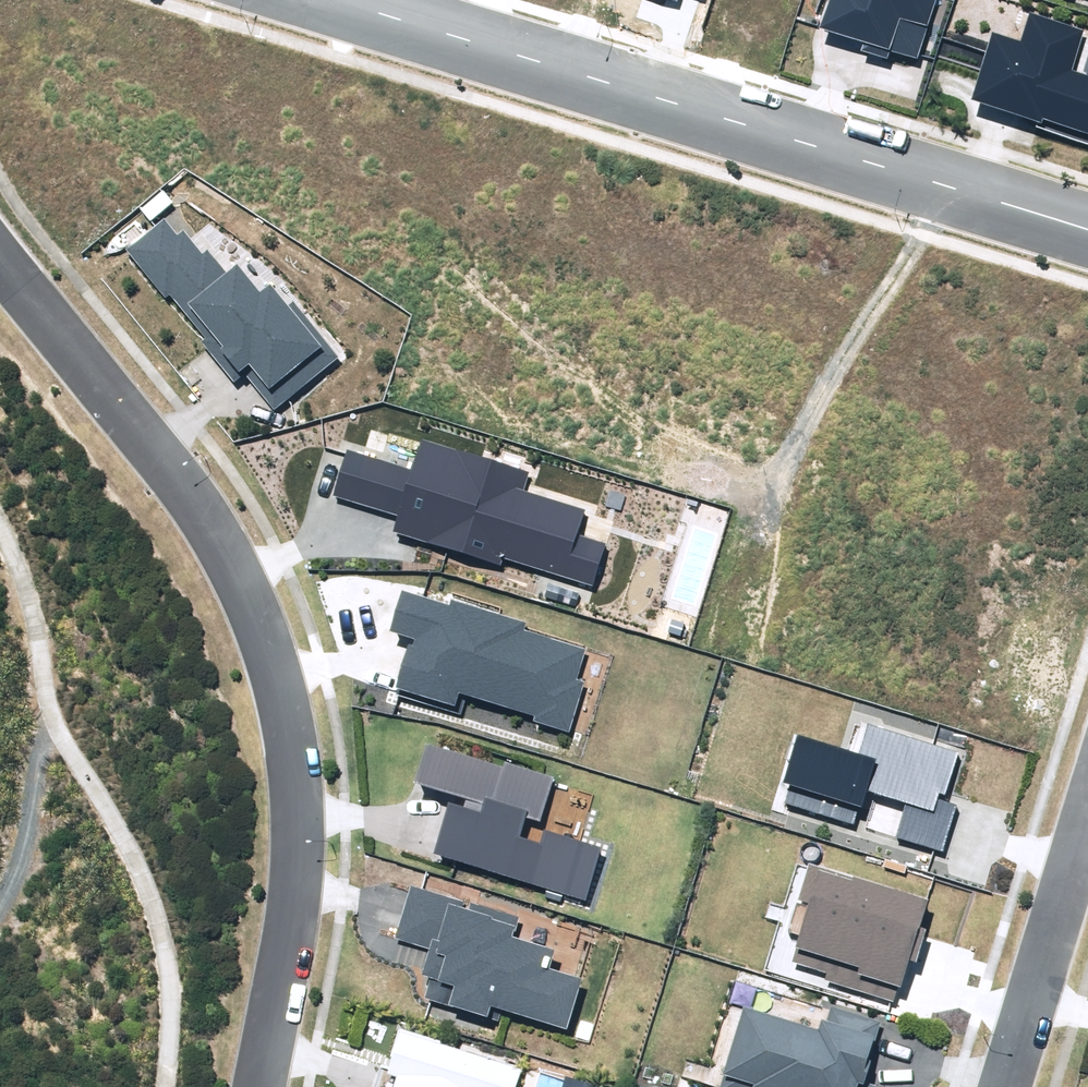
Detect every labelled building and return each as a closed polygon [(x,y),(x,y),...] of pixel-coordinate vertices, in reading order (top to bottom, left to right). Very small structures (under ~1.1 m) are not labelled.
[(887,59),(890,50),(918,59),(936,0),(830,0),(822,28),(864,41),(861,52),(887,59)] [(971,100),(1037,120),(1035,128),(1087,144),(1087,75),(1072,70),(1084,29),(1030,13),(1021,42),(991,33),(971,100)] [(247,376),(273,409),(339,358),(294,301),(288,306),(271,285),(261,293),(239,264),(227,273),(208,250),(202,255),(183,229),(176,234),(164,219),(126,249),(165,299),(170,295),(205,339),(202,341),(236,384),(247,376)] [(398,515),(393,533),(502,566),(504,559),(593,586),(606,542),(577,533),(584,510),(523,491),(529,472),(422,440),(413,470),(347,450),(333,495),(398,515)] [(533,721),(569,731),(584,682),(576,680),(586,649),(525,631),(527,623),(452,600),(450,605),(402,590),(390,630),(415,638),(412,646),(407,644),(393,693),(460,714),(465,695),(534,716),(533,721)] [(785,805),(854,825),(864,790),(905,802),(895,838),(945,852),(958,805),(936,799),(938,793),(944,795),(957,752),(867,726),(859,755),(795,736),(781,783),(790,786),(785,805)] [(433,851),(585,900),(602,848),(545,829),(540,844),(519,837),(526,817),(541,821),(555,778),(504,762),(503,767),(428,743),(415,781),(466,798),(462,808),(448,804),(433,851)] [(826,971),(823,980),(895,1003),(908,959),(916,962),(927,929),(920,927),(929,900),(809,862),(797,900),(810,904),(792,961),(826,971)] [(502,1009),(568,1029),(584,979),(548,968),(554,950),(514,937),(520,918),(471,903),(469,910),(463,908),(464,901),(410,885),(394,938),(429,948),(421,974),(430,977),(424,997),(499,1020),(502,1009)] [(875,1085),(864,1082),(882,1023),(831,1008),(827,1021),(821,1019),(818,1029),(744,1007),(720,1086),(875,1086),(875,1085)] [(522,1069),(400,1032),(387,1074),(397,1077),(394,1086),(517,1086),(522,1069)] [(563,1086),(602,1086),(566,1076),(563,1086)]
